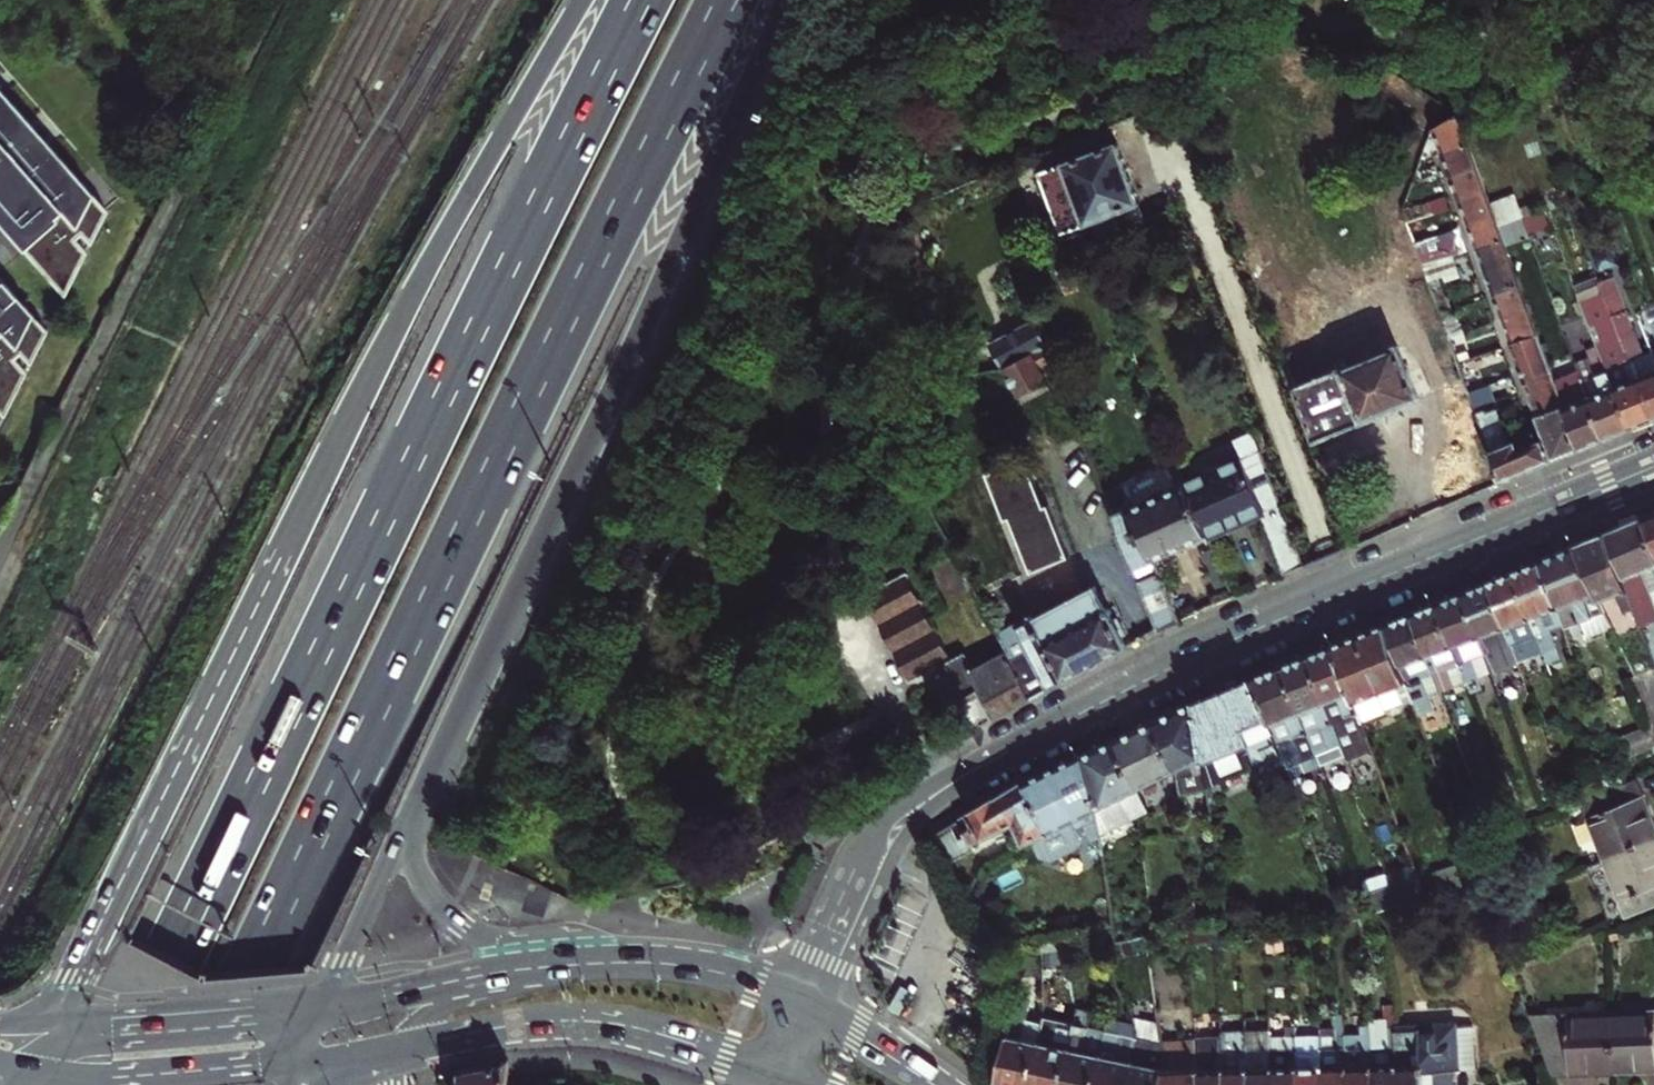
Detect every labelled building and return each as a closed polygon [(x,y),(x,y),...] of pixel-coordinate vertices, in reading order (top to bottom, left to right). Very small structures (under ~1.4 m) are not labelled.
[(27,237),(68,283),(84,249),(73,237),(78,232),(88,242),(105,208),(0,89),(0,206),(27,237)] [(1442,153),(1468,144),(1457,116),(1433,129),(1442,153)] [(1090,222),(1096,239),(1145,220),(1116,143),(1038,173),(1061,233),(1090,222)] [(1450,177),(1476,167),(1468,144),(1442,153),(1450,177)] [(1459,200),(1484,191),(1476,167),(1450,177),(1459,200)] [(1493,214),(1490,206),(1484,191),(1459,200),(1467,224),(1493,214)] [(1497,227),(1522,217),(1514,196),(1490,206),(1493,214),(1497,227)] [(1436,213),(1448,209),(1444,197),(1432,200),(1436,213)] [(1433,214),(1436,213),(1432,200),(1423,203),(1426,216),(1433,214)] [(1415,219),(1426,216),(1423,203),(1411,207),(1415,219)] [(62,294),(68,283),(27,237),(0,206),(0,224),(62,294)] [(1407,221),(1415,219),(1411,207),(1402,209),(1407,221)] [(1528,232),(1552,224),(1546,208),(1522,217),(1528,232)] [(1415,243),(1439,234),(1433,214),(1426,216),(1415,219),(1407,221),(1415,243)] [(1501,238),(1497,227),(1493,214),(1467,224),(1476,248),(1501,238)] [(1503,242),(1528,232),(1522,217),(1497,227),(1501,238),(1503,242)] [(1452,254),(1467,250),(1462,237),(1418,252),(1422,264),(1434,259),(1452,254)] [(1510,261),(1503,242),(1501,238),(1476,248),(1484,271),(1510,261)] [(1459,276),(1452,254),(1434,259),(1422,264),(1428,279),(1444,273),(1446,279),(1459,276)] [(1492,295),(1518,285),(1510,261),(1484,271),(1492,295)] [(8,401),(25,368),(13,355),(19,350),(28,360),(46,327),(0,275),(0,392),(8,401)] [(1630,428),(1653,419),(1627,355),(1602,288),(1600,283),(1577,293),(1597,346),(1630,428)] [(1644,354),(1615,283),(1602,288),(1627,355),(1653,419),(1653,370),(1641,375),(1635,358),(1644,354)] [(1527,309),(1518,285),(1492,295),(1501,318),(1527,309)] [(1536,334),(1527,309),(1501,318),(1510,344),(1536,334)] [(1002,369),(1046,346),(1033,321),(989,345),(1002,369)] [(1316,367),(1291,377),(1315,440),(1433,393),(1422,367),(1409,372),(1399,345),(1397,346),(1389,326),(1386,327),(1385,324),(1337,343),(1336,347),(1340,357),(1316,367)] [(1523,380),(1549,369),(1536,334),(1510,344),(1523,380)] [(1040,368),(1052,361),(1046,346),(1002,369),(1016,397),(1046,381),(1040,368)] [(1604,439),(1630,428),(1597,346),(1587,350),(1589,357),(1575,362),(1581,378),(1604,439)] [(1653,370),(1653,356),(1652,351),(1644,354),(1635,358),(1641,375),(1653,370)] [(1562,405),(1555,388),(1549,369),(1523,380),(1536,416),(1562,405)] [(1577,449),(1604,439),(1581,378),(1555,388),(1562,405),(1577,449)] [(2,413),(8,401),(0,392),(0,410),(2,413)] [(1552,460),(1577,449),(1562,405),(1536,416),(1544,438),(1552,460)] [(1501,481),(1544,463),(1536,441),(1533,433),(1508,444),(1495,408),(1486,411),(1484,408),(1475,411),(1495,467),(1501,481)] [(1304,566),(1283,509),(1254,432),(1236,441),(1244,457),(1184,483),(1207,536),(1259,513),(1283,575),(1304,566)] [(1548,462),(1552,460),(1544,438),(1540,440),(1536,441),(1544,463),(1548,462)] [(1154,559),(1207,536),(1184,483),(1112,515),(1157,631),(1180,621),(1154,559)] [(1641,518),(1653,550),(1653,513),(1641,518)] [(1604,533),(1635,611),(1653,658),(1653,550),(1641,518),(1604,533)] [(1604,533),(1573,545),(1599,601),(1616,594),(1624,616),(1635,611),(1604,533)] [(1573,545),(1567,548),(1599,633),(1612,629),(1599,601),(1573,545)] [(1587,637),(1599,633),(1567,548),(1540,559),(1563,625),(1564,627),(1581,621),(1587,637)] [(1514,570),(1544,651),(1548,664),(1561,659),(1551,629),(1563,625),(1540,559),(1514,570)] [(965,652),(952,659),(905,572),(888,582),(877,562),(863,570),(873,590),(862,596),(908,682),(938,666),(957,701),(977,689),(993,718),(993,719),(1014,708),(1031,699),(1012,663),(1005,651),(974,668),(965,652)] [(1518,661),(1544,651),(1514,570),(1488,581),(1518,661)] [(1462,592),(1492,673),(1496,683),(1498,682),(1501,669),(1511,671),(1513,663),(1518,661),(1488,581),(1462,592)] [(1019,629),(1031,653),(1013,662),(1012,663),(1031,699),(1126,648),(1120,638),(1125,636),(1116,618),(1111,621),(1093,586),(1033,618),(1031,613),(1015,623),(1019,629)] [(1462,592),(1436,602),(1466,682),(1478,678),(1492,673),(1462,592)] [(1439,692),(1466,682),(1436,602),(1410,613),(1432,673),(1439,692)] [(1413,701),(1419,716),(1429,712),(1435,710),(1429,696),(1422,677),(1432,673),(1410,613),(1385,623),(1413,701)] [(1405,704),(1413,701),(1385,623),(1333,644),(1360,722),(1385,712),(1386,712),(1393,715),(1402,712),(1405,705),(1405,704)] [(1031,653),(1019,629),(1001,638),(1013,662),(1031,653)] [(1307,655),(1345,755),(1347,760),(1370,751),(1360,722),(1333,644),(1307,655)] [(1307,655),(1279,666),(1306,732),(1319,765),(1345,755),(1307,655)] [(1290,777),(1319,765),(1306,732),(1279,666),(1250,677),(1285,764),(1290,777)] [(1429,696),(1439,692),(1432,673),(1422,677),(1429,696)] [(1250,677),(1193,700),(1207,786),(1250,768),(1244,754),(1252,750),(1262,773),(1285,764),(1250,677)] [(1478,678),(1466,682),(1470,693),(1482,688),(1478,678)] [(957,701),(972,729),(993,718),(977,689),(957,701)] [(1151,721),(1175,771),(1179,795),(1207,790),(1207,786),(1193,700),(1151,721)] [(1433,722),(1429,712),(1419,716),(1423,726),(1433,722)] [(1151,721),(1112,740),(1136,790),(1175,771),(1151,721)] [(1082,755),(1096,813),(1099,836),(1125,822),(1121,815),(1132,809),(1136,817),(1147,812),(1144,807),(1136,790),(1112,740),(1082,755)] [(1099,836),(1096,813),(1082,755),(1023,783),(1047,834),(1033,840),(1040,857),(1052,861),(1076,849),(1081,838),(1077,830),(1084,826),(1092,842),(1100,839),(1099,836)] [(1605,859),(1653,839),(1653,831),(1634,780),(1582,800),(1605,859)] [(994,800),(933,836),(949,863),(975,849),(971,842),(1014,822),(1025,844),(1033,840),(1047,834),(1023,783),(994,800)] [(1173,796),(1175,809),(1175,810),(1182,809),(1179,795),(1173,796)] [(1132,809),(1121,815),(1125,822),(1136,817),(1132,809)] [(1605,859),(1628,917),(1653,906),(1653,839),(1605,859)] [(1413,864),(1386,873),(1391,886),(1417,877),(1413,864)] [(1441,892),(1441,893),(1464,890),(1464,888),(1456,864),(1434,872),(1441,892)] [(1361,881),(1365,895),(1391,886),(1386,873),(1361,881)] [(1372,914),(1424,896),(1417,877),(1391,886),(1365,895),(1372,914)] [(1079,955),(1077,936),(1066,938),(1068,957),(1079,955)] [(1012,1000),(995,1084),(1001,1084),(1028,1084),(1040,1024),(1026,1021),(1030,1004),(1012,1000)] [(1385,1027),(1394,1026),(1393,1004),(1383,1004),(1384,1020),(1385,1027)] [(1075,1013),(1073,1024),(1060,1084),(1093,1084),(1105,1030),(1089,1026),(1092,1011),(1077,1007),(1075,1013)] [(1611,1015),(1614,1071),(1653,1069),(1653,1013),(1611,1015)] [(1320,1030),(1320,1037),(1320,1049),(1322,1084),(1348,1084),(1346,1049),(1344,1029),(1342,1014),(1332,1015),(1334,1030),(1320,1030)] [(1611,1015),(1531,1018),(1551,1073),(1614,1071),(1611,1015)] [(1125,1084),(1161,1084),(1164,1070),(1162,1042),(1158,1023),(1131,1016),(1133,1024),(1135,1033),(1134,1037),(1125,1084)] [(1042,1017),(1040,1024),(1028,1084),(1060,1084),(1073,1024),(1042,1017)] [(1133,1024),(1108,1018),(1105,1030),(1134,1037),(1135,1033),(1133,1024)] [(1371,1048),(1386,1047),(1385,1027),(1384,1020),(1367,1021),(1368,1026),(1371,1048)] [(1397,1084),(1453,1084),(1452,1072),(1475,1070),(1472,1024),(1458,1025),(1458,1029),(1394,1032),(1397,1084)] [(1371,1048),(1368,1026),(1360,1027),(1360,1029),(1361,1048),(1346,1049),(1348,1084),(1373,1084),(1371,1048)] [(1371,1048),(1373,1084),(1397,1084),(1394,1032),(1394,1026),(1385,1027),(1386,1047),(1371,1048)] [(1295,1037),(1295,1027),(1285,1028),(1286,1037),(1270,1037),(1273,1084),(1298,1084),(1295,1037)] [(1360,1029),(1344,1029),(1346,1049),(1361,1048),(1360,1029)] [(1105,1030),(1093,1084),(1125,1084),(1134,1037),(1105,1030)] [(1245,1032),(1248,1084),(1273,1084),(1270,1037),(1270,1031),(1245,1032)] [(1221,1033),(1221,1038),(1223,1084),(1248,1084),(1245,1032),(1221,1033)] [(1295,1037),(1298,1084),(1322,1084),(1320,1049),(1320,1037),(1295,1037)] [(1221,1038),(1195,1040),(1197,1067),(1198,1084),(1223,1084),(1221,1038)] [(1162,1042),(1164,1070),(1161,1084),(1198,1084),(1197,1067),(1195,1040),(1162,1042)] [(508,1061),(462,1070),(462,1084),(508,1084),(508,1061)]
